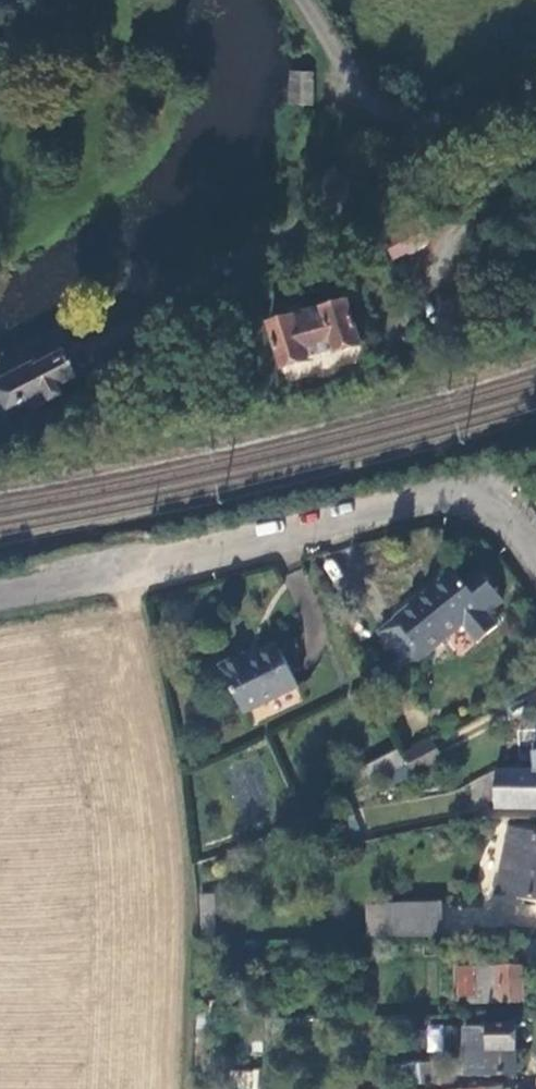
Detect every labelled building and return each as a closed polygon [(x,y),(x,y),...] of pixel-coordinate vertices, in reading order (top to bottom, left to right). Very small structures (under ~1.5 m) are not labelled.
[(290,105),(314,107),(316,72),(292,71),(290,105)] [(394,260),(428,243),(421,228),(387,246),(394,260)] [(361,344),(349,297),(306,310),(302,301),(289,305),(291,315),(268,323),(280,368),(308,360),(308,355),(331,349),(334,352),(361,344)] [(101,360),(109,356),(98,334),(90,338),(101,360)] [(31,398),(34,403),(62,389),(60,378),(94,363),(82,340),(0,383),(0,411),(31,398)] [(460,581),(464,587),(480,574),(476,568),(460,581)] [(385,641),(412,674),(466,631),(480,648),(501,631),(491,619),(506,606),(480,574),(464,587),(460,581),(457,578),(400,624),(402,627),(385,641)] [(400,624),(383,637),(385,641),(402,627),(400,624)] [(246,659),(224,670),(247,716),(301,690),(281,649),(249,665),(246,659)] [(436,745),(405,759),(411,773),(412,779),(443,764),(436,745)] [(376,783),(408,767),(401,752),(369,769),(376,783)] [(500,776),(498,811),(535,812),(535,776),(500,776)] [(514,834),(500,898),(535,906),(535,835),(514,834)] [(203,900),(202,923),(215,922),(215,900),(203,900)] [(388,913),(387,939),(445,936),(445,908),(388,913)] [(501,1008),(501,971),(485,972),(484,993),(488,994),(489,1009),(501,1008)] [(524,972),(501,971),(501,1008),(525,1006),(524,972)] [(476,973),(460,972),(461,999),(476,999),(476,973)] [(452,1024),(425,1027),(429,1053),(455,1050),(452,1024)] [(519,1079),(519,1030),(490,1030),(491,1035),(469,1036),(468,1079),(519,1079)] [(257,1070),(233,1070),(233,1088),(257,1088),(257,1070)]
